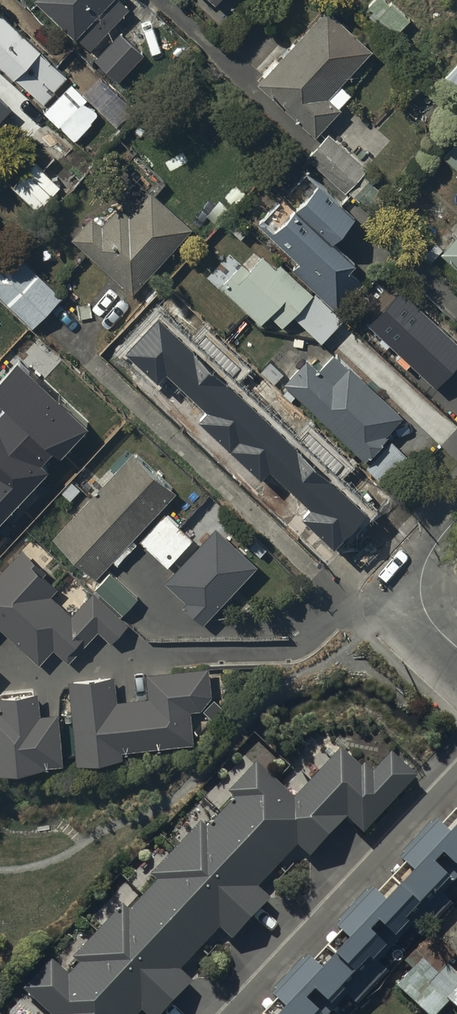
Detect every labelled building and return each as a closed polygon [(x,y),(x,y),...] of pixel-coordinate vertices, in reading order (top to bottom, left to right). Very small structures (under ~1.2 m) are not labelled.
[(1,0),(0,0),(0,51),(43,93),(69,67),(1,0)] [(84,38),(121,0),(46,0),(84,38)] [(184,6),(218,38),(236,19),(222,6),(228,0),(189,0),(184,6)] [(331,0),(316,0),(253,69),(312,123),(348,83),(336,73),(370,36),(331,0)] [(368,11),(379,21),(377,22),(395,38),(409,22),(391,7),(388,9),(378,0),(368,11)] [(120,38),(94,63),(115,85),(142,60),(120,38)] [(430,96),(448,112),(456,102),(456,66),(430,96)] [(103,83),(87,98),(116,125),(131,109),(103,83)] [(27,114),(0,85),(0,139),(27,114)] [(436,144),(456,163),(456,122),(436,144)] [(364,159),(326,124),(305,147),(343,181),(364,159)] [(344,195),(314,166),(271,212),(259,201),(254,206),(295,245),(291,256),(337,300),(364,272),(338,246),(345,239),(322,217),(344,195)] [(129,281),(190,217),(148,178),(126,202),(115,192),(98,210),(89,201),(68,224),(129,281)] [(435,237),(456,257),(456,213),(435,237)] [(317,331),(340,308),(277,247),(272,252),(258,239),(241,256),(239,254),(218,275),(257,313),(265,305),(279,318),(292,305),(317,331)] [(64,299),(15,250),(0,265),(0,294),(34,328),(64,299)] [(456,347),(456,327),(406,281),(372,318),(429,369),(445,352),(449,356),(456,347)] [(158,319),(125,355),(158,386),(166,377),(208,415),(200,424),(262,482),(269,473),(312,512),(303,521),(334,551),(368,515),(158,319)] [(304,342),(278,369),(360,447),(384,422),(382,419),(399,401),(345,351),(343,353),(330,341),(317,355),(304,342)] [(91,426),(18,360),(0,380),(0,403),(4,407),(0,411),(0,524),(91,426)] [(456,371),(430,399),(456,424),(456,372),(456,371)] [(174,479),(131,439),(51,525),(94,565),(174,479)] [(255,551),(212,513),(162,568),(184,588),(181,591),(202,610),(255,551)] [(122,612),(88,581),(69,602),(50,584),(57,576),(43,563),(45,560),(21,538),(0,560),(0,617),(36,650),(51,633),(65,646),(94,616),(107,628),(122,612)] [(135,586),(108,561),(93,577),(120,602),(135,586)] [(114,662),(63,668),(71,749),(125,743),(124,737),(192,729),(189,700),(198,699),(208,685),(205,656),(143,663),(145,685),(117,688),(114,662)] [(0,684),(0,756),(62,749),(57,700),(37,702),(35,680),(0,684)] [(141,997),(153,1008),(185,973),(173,962),(216,915),(230,928),(266,889),(254,878),(298,830),(310,841),(344,804),(363,821),(413,767),(387,743),(370,761),(361,753),(358,757),(338,738),(293,786),(254,750),(224,783),(230,788),(206,814),(200,809),(148,865),(155,871),(128,900),(122,894),(70,950),(77,956),(67,967),(53,954),(26,984),(52,1009),(47,1013),(125,1013),(141,997)] [(447,814),(434,802),(397,842),(405,850),(378,878),(369,870),(334,906),(345,916),(317,946),(306,935),(265,978),(276,988),(261,1003),(273,1013),(318,1013),(346,985),(356,995),(387,963),(376,953),(408,918),(417,926),(446,896),(426,878),(442,861),(451,870),(456,864),(444,852),(456,839),(456,803),(447,814)] [(437,928),(394,975),(430,1007),(456,978),(456,970),(443,957),(455,944),(437,928)]
